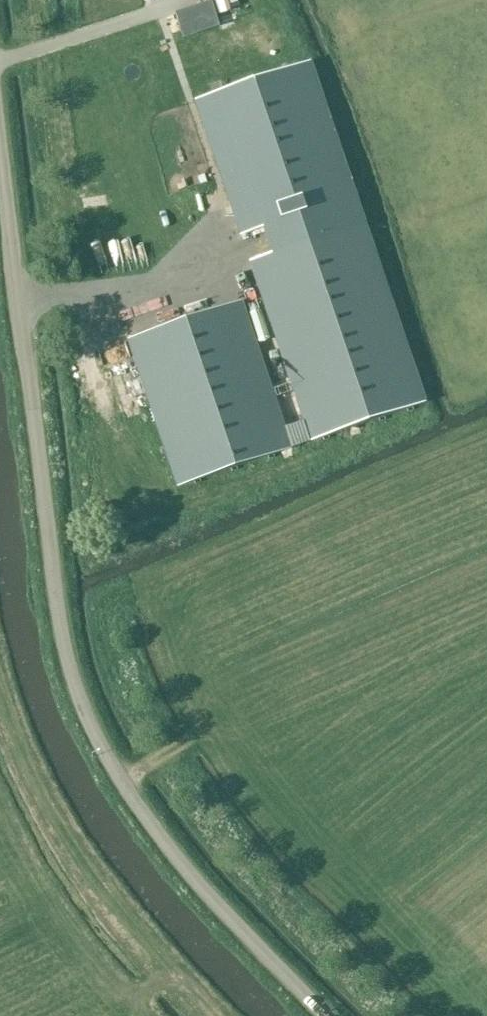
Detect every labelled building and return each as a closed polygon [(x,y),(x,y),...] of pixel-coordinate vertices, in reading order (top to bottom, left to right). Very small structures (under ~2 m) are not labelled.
[(219,27),(211,2),(189,9),(197,34),(219,27)] [(310,64),(231,91),(285,249),(364,223),(310,64)] [(207,215),(212,237),(248,230),(248,229),(263,226),(259,205),(207,215)] [(368,224),(251,263),(312,443),(429,404),(368,224)] [(290,449),(240,302),(128,340),(178,487),(290,449)]
